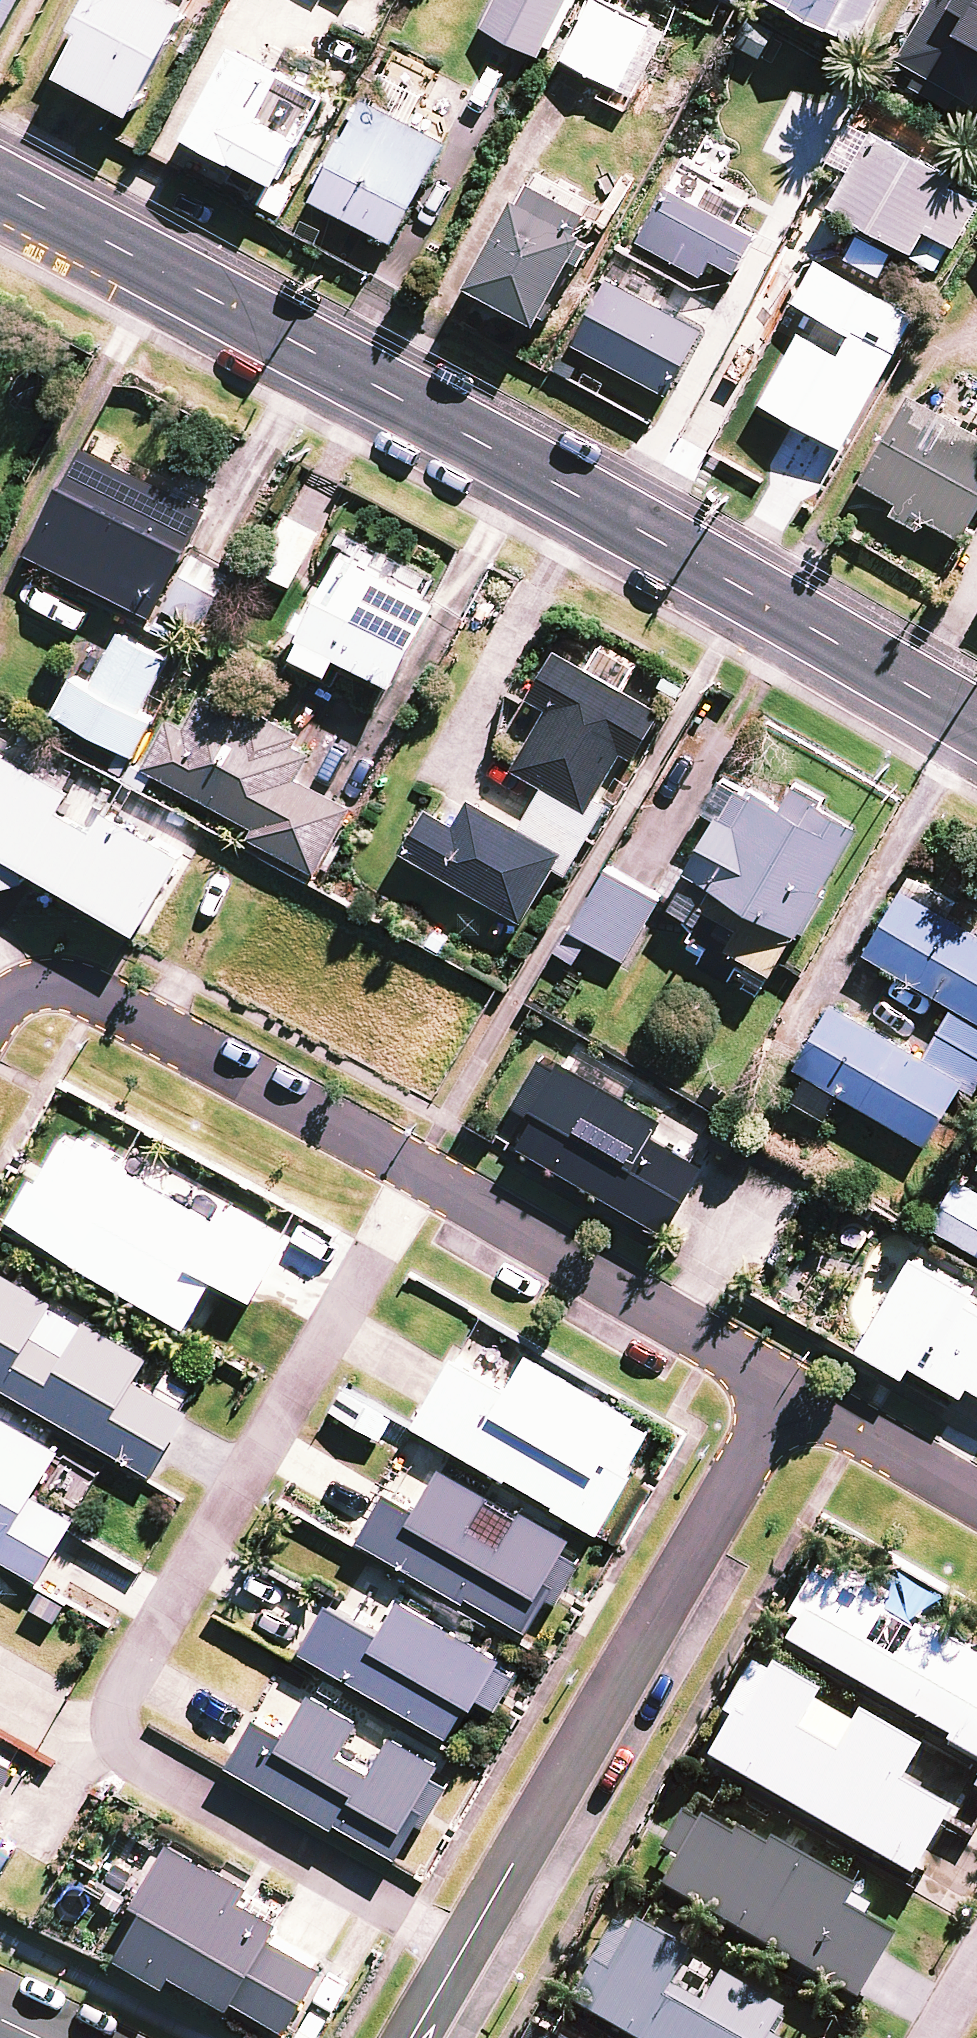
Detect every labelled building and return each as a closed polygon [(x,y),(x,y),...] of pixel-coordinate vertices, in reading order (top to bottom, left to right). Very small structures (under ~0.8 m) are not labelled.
[(17,0),(0,0),(0,35),(17,0)] [(85,22),(92,26),(68,70),(140,109),(199,0),(97,0),(85,22)] [(487,25),(541,53),(568,0),(499,0),(487,25)] [(614,0),(596,0),(568,58),(629,88),(661,23),(614,0)] [(862,39),(882,0),(785,0),(862,39)] [(898,56),(972,102),(976,95),(976,0),(934,0),(898,56)] [(331,86),(244,40),(196,131),(284,177),(331,86)] [(450,139),(371,97),(317,197),(396,239),(450,139)] [(875,127),(834,201),(915,247),(927,226),(958,243),(976,209),(976,185),(875,127)] [(665,255),(700,274),(710,256),(736,270),(760,228),(707,200),(720,177),(683,157),(638,240),(665,255)] [(608,213),(540,173),(478,279),(546,319),(608,213)] [(700,274),(665,255),(643,297),(616,282),(586,336),(675,384),(695,346),(669,332),(678,315),(700,274)] [(919,312),(820,256),(796,298),(854,330),(842,352),(802,330),(764,398),(845,444),(919,312)] [(927,517),(962,535),(976,506),(976,422),(913,388),(863,484),(896,501),(890,511),(922,527),(927,517)] [(210,510),(88,446),(34,549),(156,613),(210,510)] [(322,532),(288,515),(262,567),(296,584),(322,532)] [(439,593),(351,549),(300,651),(336,669),(345,651),(397,677),(439,593)] [(236,572),(200,553),(171,607),(207,626),(236,572)] [(177,660),(122,632),(98,679),(79,669),(57,711),(131,749),(177,660)] [(662,710),(556,646),(528,693),(551,707),(516,765),(586,807),(622,747),(635,755),(662,710)] [(315,739),(211,685),(191,724),(175,716),(149,767),(259,824),(253,835),(320,870),(355,804),(297,774),(315,739)] [(0,745),(0,885),(28,878),(24,859),(142,925),(186,852),(108,806),(97,825),(63,806),(74,787),(0,745)] [(783,804),(725,774),(707,808),(718,814),(671,904),(703,921),(692,941),(768,981),(797,926),(804,930),(860,822),(792,786),(783,804)] [(564,850),(472,798),(458,822),(430,806),(406,850),(526,918),(564,850)] [(660,897),(609,868),(574,928),(625,957),(660,897)] [(842,1090),(931,1141),(962,1085),(971,1090),(976,1080),(976,928),(904,886),(867,951),(957,1002),(927,1054),(835,1002),(799,1065),(801,1067),(785,1095),(826,1119),(842,1090)] [(662,1116),(550,1051),(524,1095),(542,1106),(521,1142),(666,1227),(704,1161),(654,1131),(662,1116)] [(137,1158),(84,1126),(25,1224),(187,1321),(218,1271),(255,1294),(290,1236),(229,1199),(218,1216),(133,1165),(137,1158)] [(960,1176),(934,1222),(976,1248),(976,1186),(960,1176)] [(896,1239),(872,1280),(892,1292),(861,1344),(906,1370),(913,1358),(964,1388),(970,1377),(976,1381),(976,1286),(896,1239)] [(0,1270),(0,1381),(152,1469),(189,1405),(137,1375),(148,1355),(0,1270)] [(524,1358),(471,1327),(416,1419),(599,1528),(660,1426),(530,1349),(524,1358)] [(0,1412),(0,1551),(41,1574),(75,1515),(34,1492),(60,1446),(0,1412)] [(588,1542),(410,1446),(361,1537),(539,1633),(588,1542)] [(826,1550),(796,1602),(805,1608),(783,1646),(945,1740),(942,1745),(976,1765),(976,1642),(923,1611),(903,1647),(871,1628),(894,1589),(826,1550)] [(522,1666),(384,1586),(364,1619),(331,1599),(303,1646),(450,1732),(474,1690),(499,1704),(522,1666)] [(56,1759),(89,1701),(0,1651),(0,1727),(56,1759)] [(961,1783),(753,1663),(722,1718),(729,1722),(706,1762),(907,1878),(961,1783)] [(454,1766),(313,1687),(289,1730),(258,1713),(231,1761),(402,1857),(454,1766)] [(16,1761),(0,1752),(0,1788),(16,1761)] [(764,1856),(686,1811),(661,1855),(675,1863),(659,1891),(852,2002),(887,1941),(838,1913),(848,1895),(768,1849),(764,1856)] [(249,1883),(170,1838),(138,1894),(149,1900),(120,1950),(169,1978),(176,1966),(285,2028),(348,1917),(298,1888),(281,1916),(243,1894),(249,1883)] [(617,1920),(567,2006),(623,2037),(765,2037),(780,2013),(617,1920)]
